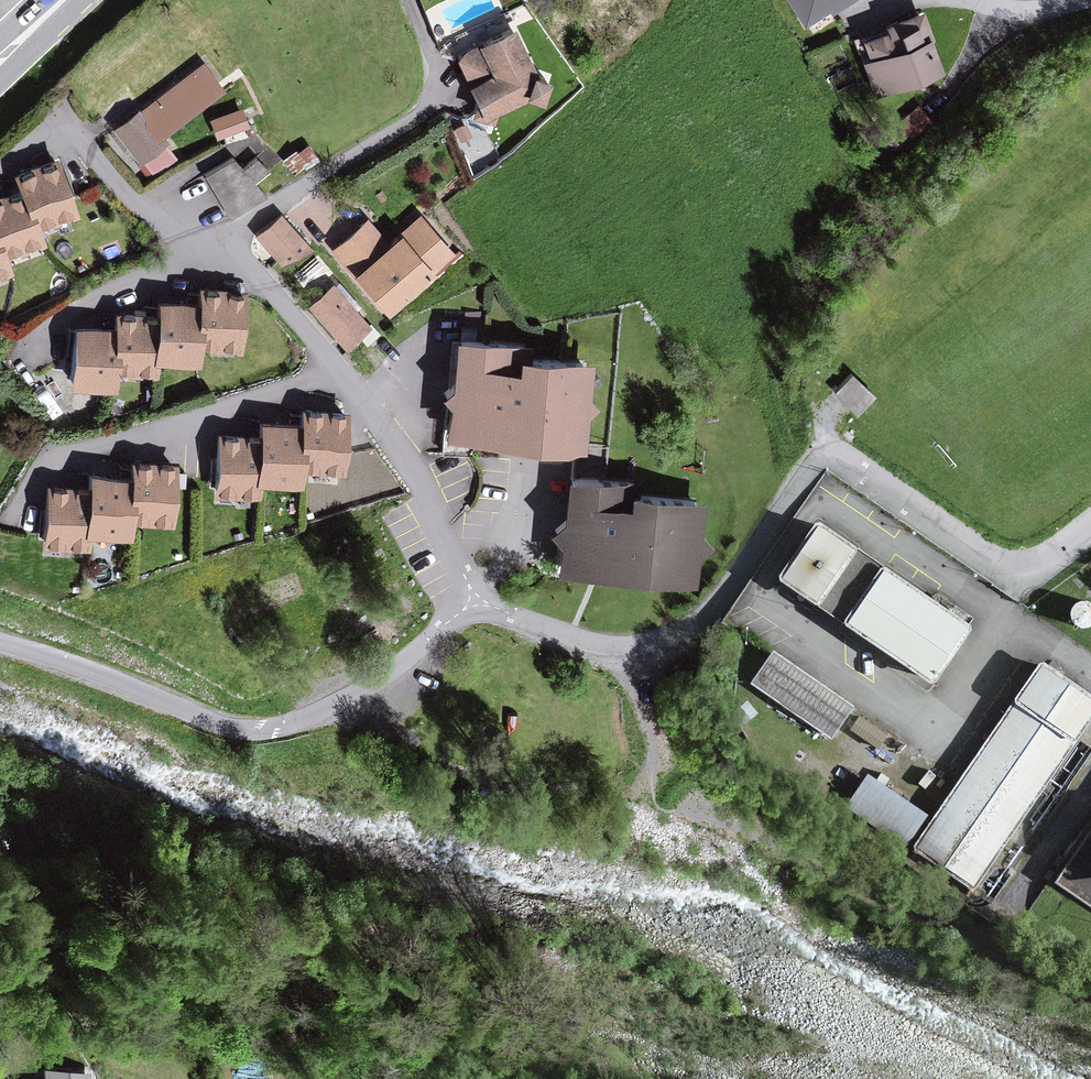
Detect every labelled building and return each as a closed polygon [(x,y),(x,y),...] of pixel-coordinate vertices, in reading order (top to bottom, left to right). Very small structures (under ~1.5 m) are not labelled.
[(803,23),(842,0),(789,0),(803,23)] [(935,72),(916,12),(880,24),(883,32),(857,40),(874,92),(935,72)] [(544,85),(530,78),(529,74),(511,31),(456,54),(475,99),(476,103),(470,115),(487,124),(494,109),(527,96),(536,100),(544,85)] [(217,93),(199,67),(111,129),(145,176),(169,159),(154,138),(217,93)] [(237,112),(208,121),(213,137),(242,128),(237,112)] [(257,148),(209,172),(227,208),(261,191),(254,177),(268,170),(257,148)] [(55,164),(14,177),(20,194),(0,200),(0,274),(6,272),(1,255),(41,243),(35,224),(71,213),(55,164)] [(383,245),(363,221),(327,252),(381,314),(450,255),(417,216),(383,245)] [(309,257),(276,217),(254,235),(287,275),(309,257)] [(364,328),(328,287),(305,307),(342,348),(364,328)] [(237,349),(241,294),(196,291),(195,306),(155,303),(154,321),(113,318),(112,328),(71,325),(66,385),(111,388),(112,374),(152,377),(153,361),(194,364),(196,346),(237,349)] [(509,357),(510,343),(453,338),(444,437),(580,449),(587,364),(509,357)] [(850,373),(832,392),(855,413),(873,394),(850,373)] [(255,439),(215,437),(212,493),(255,495),(255,482),(298,485),(299,471),(339,473),(342,416),(299,414),(299,426),(256,424),(255,439)] [(84,490),(44,488),(41,543),(84,546),(84,533),(127,535),(128,521),(168,523),(171,466),(128,464),(127,477),(85,475),(84,490)] [(621,498),(623,484),(565,479),(556,578),(692,591),(700,506),(621,498)] [(970,628),(820,526),(781,582),(931,685),(970,628)] [(851,712),(774,656),(752,685),(830,742),(851,712)] [(1042,667),(914,852),(970,890),(1090,715),(1090,700),(1042,667)] [(854,728),(881,745),(889,732),(862,715),(854,728)] [(925,817),(866,778),(846,809),(905,848),(925,817)] [(1053,873),(1090,900),(1090,822),(1053,873)]
